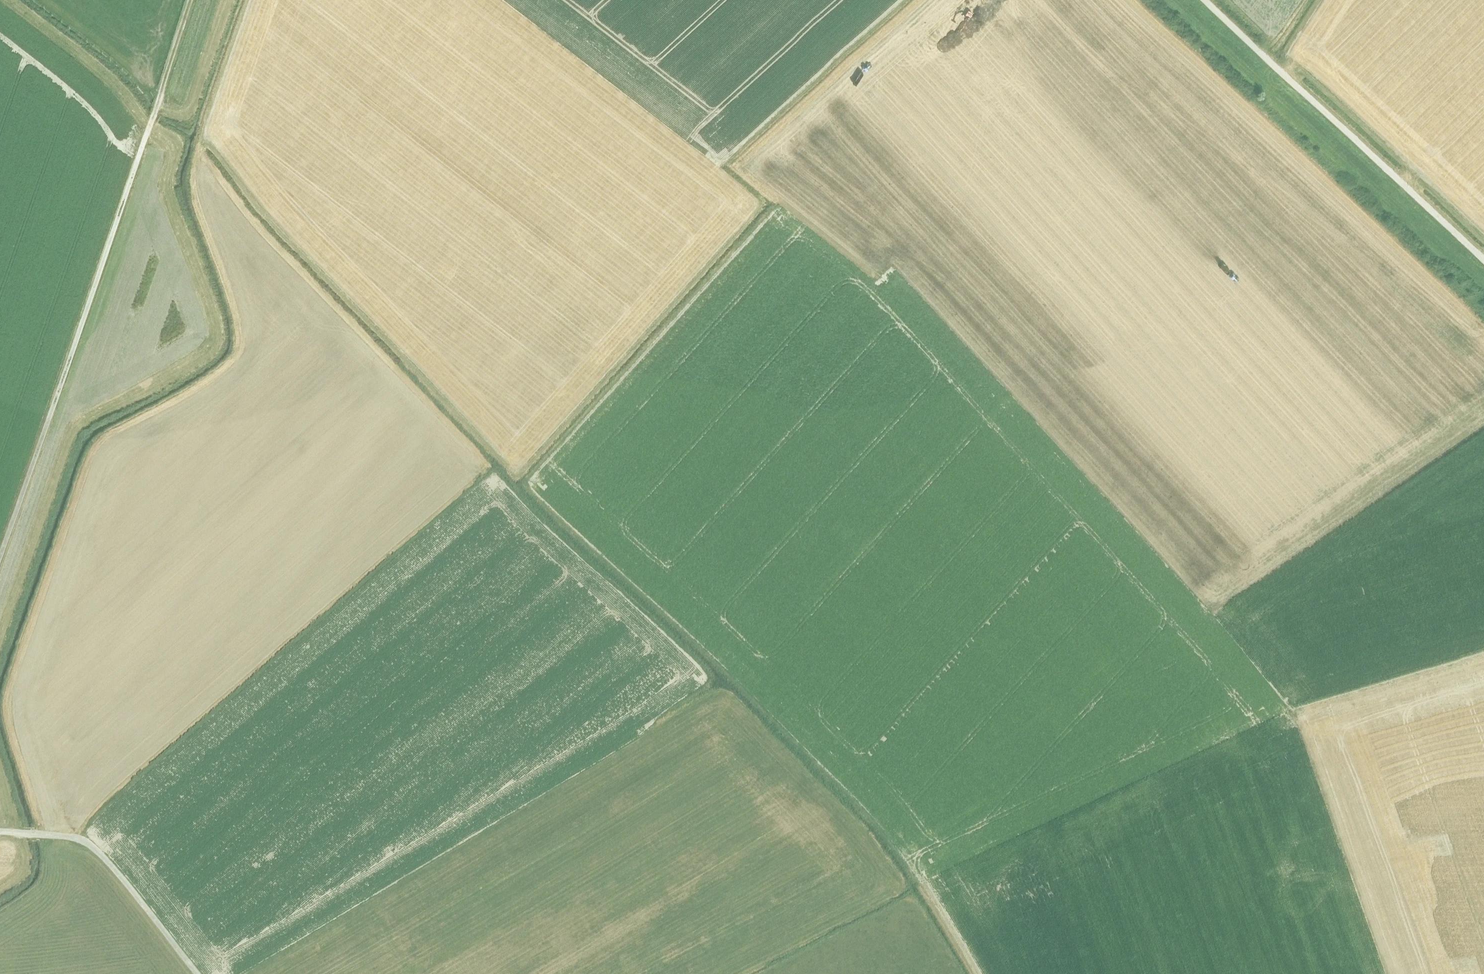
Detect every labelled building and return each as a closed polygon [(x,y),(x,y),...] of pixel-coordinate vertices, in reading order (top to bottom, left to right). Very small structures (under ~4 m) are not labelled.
[(203,398),(193,406),(199,412),(208,404),(203,398)]
